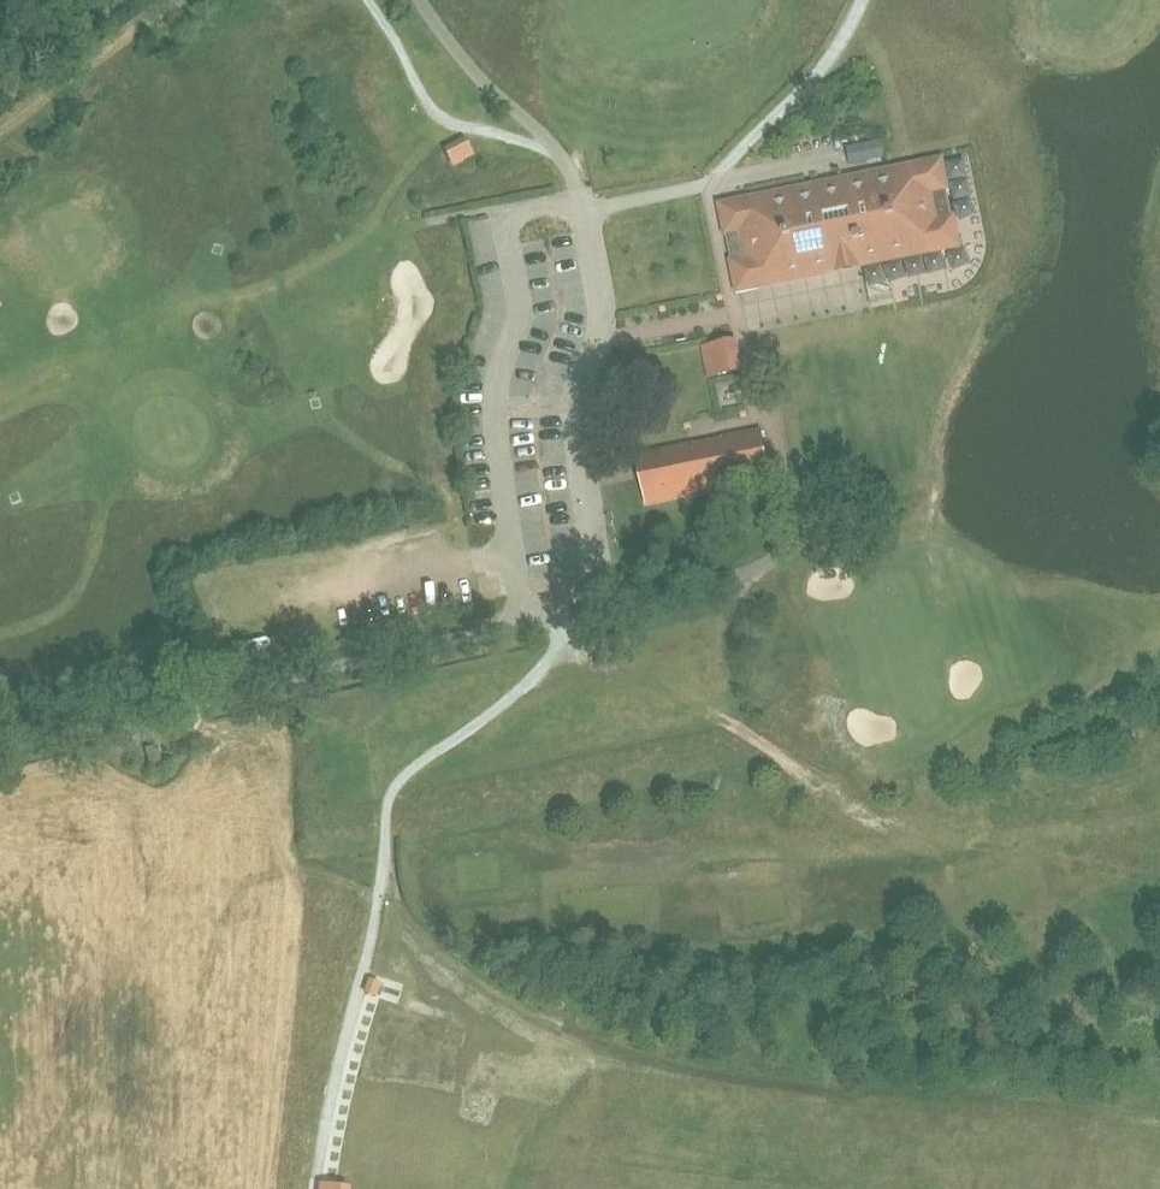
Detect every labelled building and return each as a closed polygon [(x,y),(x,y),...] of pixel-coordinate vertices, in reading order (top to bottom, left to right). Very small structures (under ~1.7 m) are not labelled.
[(865,142),(847,145),(851,164),(868,160),(865,142)] [(479,143),(456,154),(463,169),(486,158),(479,143)] [(957,215),(929,220),(924,195),(951,190),(945,157),(853,175),(854,180),(740,204),(739,199),(718,203),(725,236),(746,232),(751,258),(731,261),(736,293),(757,289),(756,283),(940,246),(941,253),(963,249),(957,215)] [(733,342),(704,348),(710,377),(739,371),(733,342)] [(761,430),(637,455),(646,502),(770,477),(761,430)] [(483,505),(484,518),(504,516),(502,503),(483,505)] [(375,996),(379,982),(370,980),(366,994),(375,996)]
